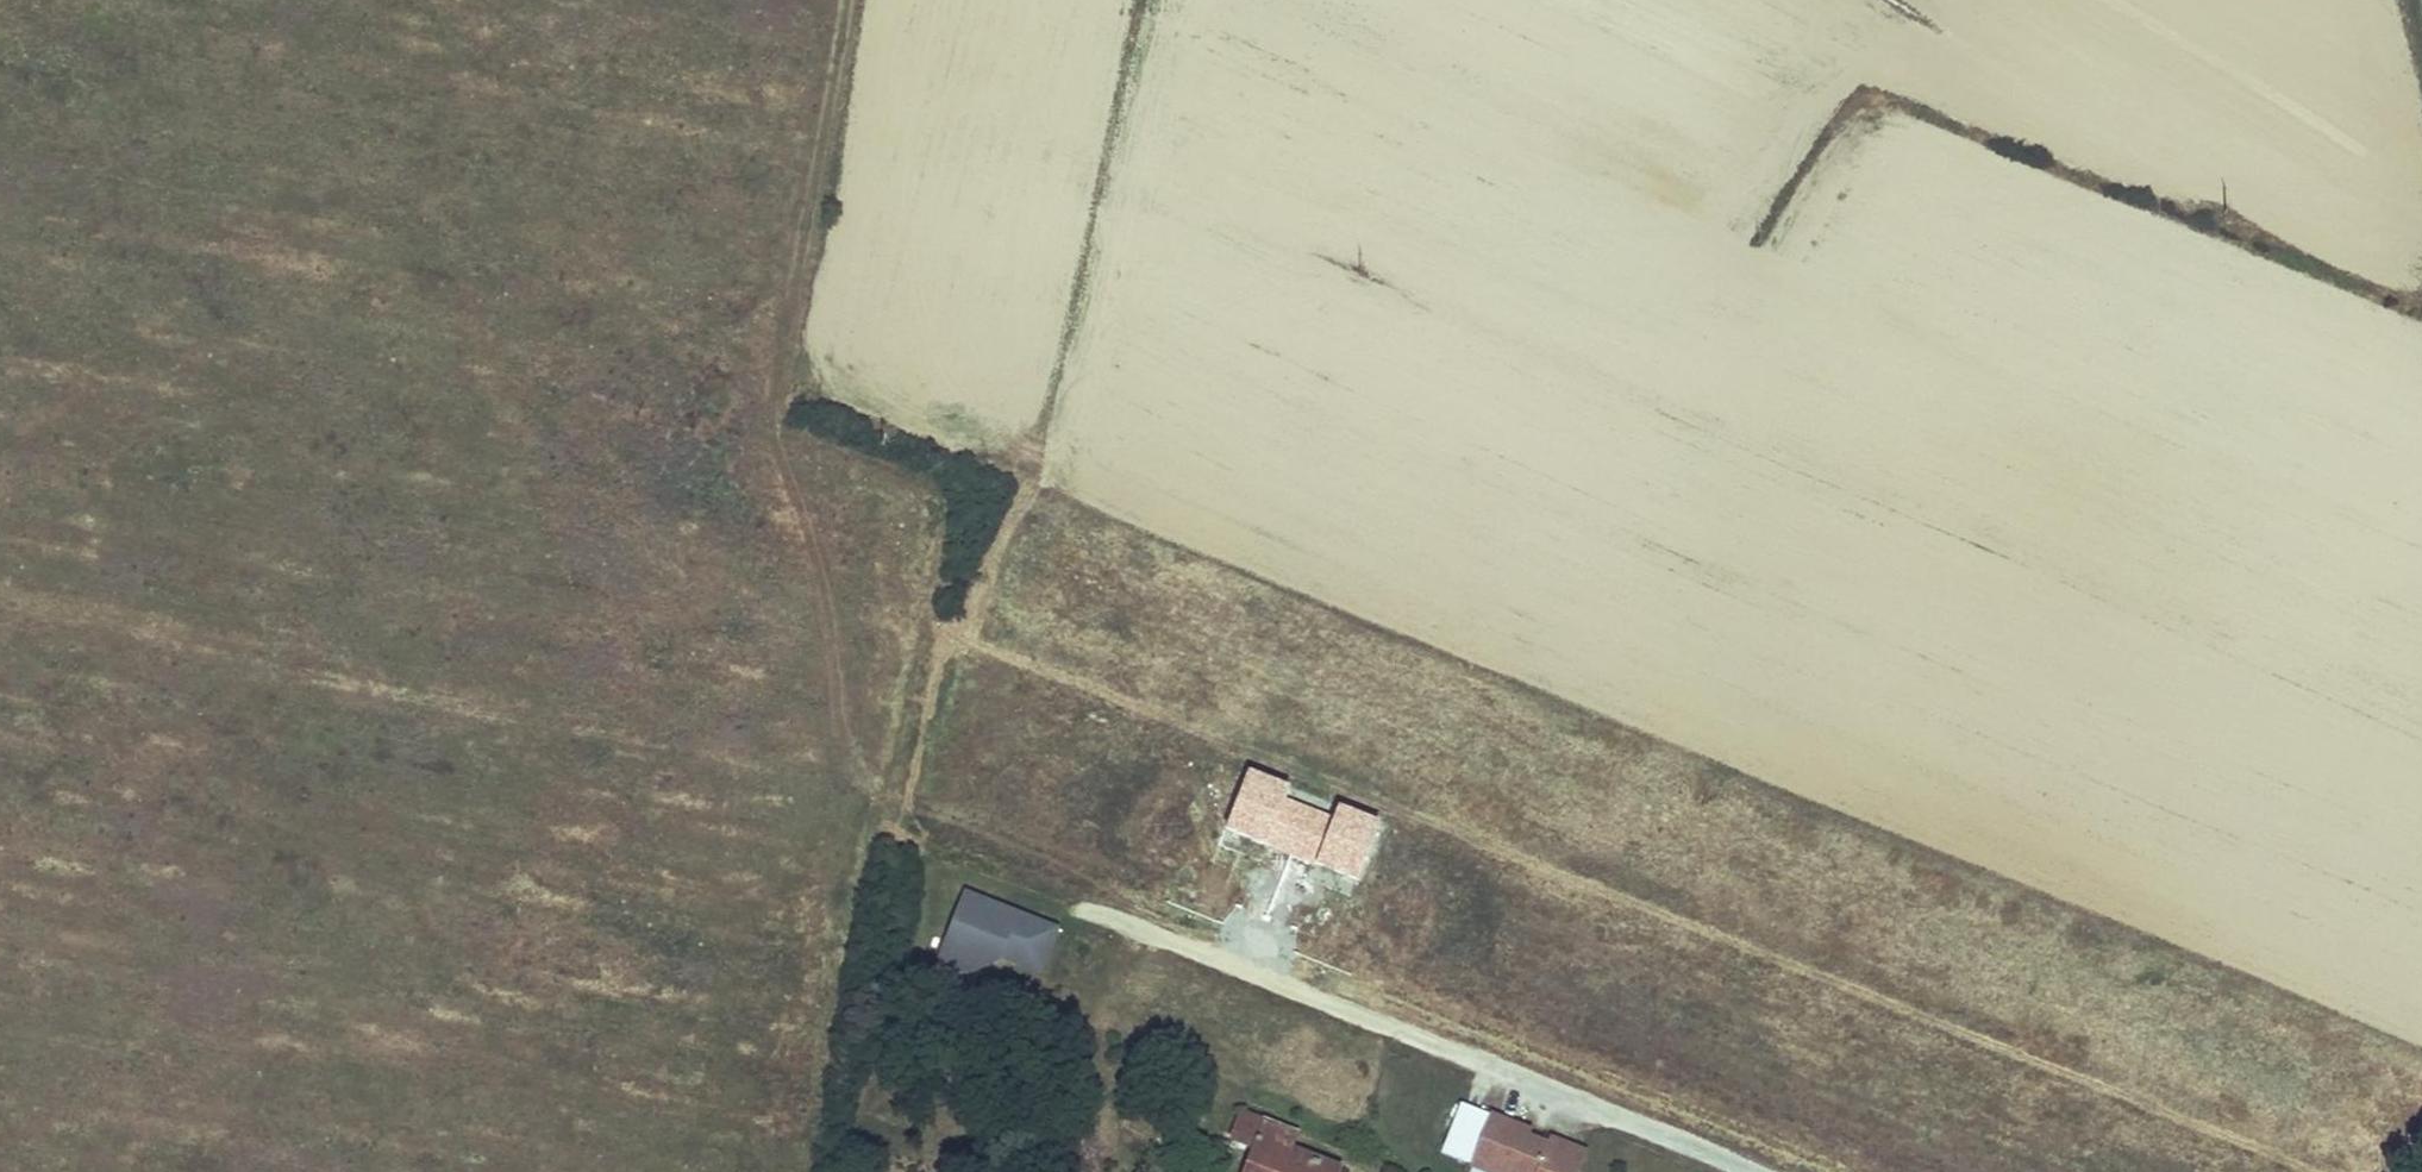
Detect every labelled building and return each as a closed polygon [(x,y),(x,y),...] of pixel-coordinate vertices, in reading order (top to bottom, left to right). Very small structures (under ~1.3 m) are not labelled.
[(966,895),(943,954),(960,961),(976,954),(983,970),(1004,960),(1004,959),(1043,973),(1059,931),(1020,916),(1017,923),(1006,918),(1009,911),(966,895)] [(1017,923),(1020,916),(1009,911),(1006,918),(1017,923)] [(983,970),(976,954),(960,961),(943,954),(939,964),(970,976),(983,970)] [(1464,1103),(1450,1138),(1454,1140),(1449,1154),(1495,1171),(1500,1171),(1503,1166),(1518,1171),(1583,1171),(1590,1151),(1553,1137),(1551,1143),(1533,1136),(1517,1129),(1519,1124),(1464,1103)] [(1265,1120),(1245,1171),(1342,1171),(1294,1153),(1301,1134),(1265,1120)] [(1535,1130),(1519,1124),(1517,1129),(1533,1136),(1535,1130)] [(1449,1154),(1454,1140),(1450,1138),(1445,1153),(1449,1154)]
